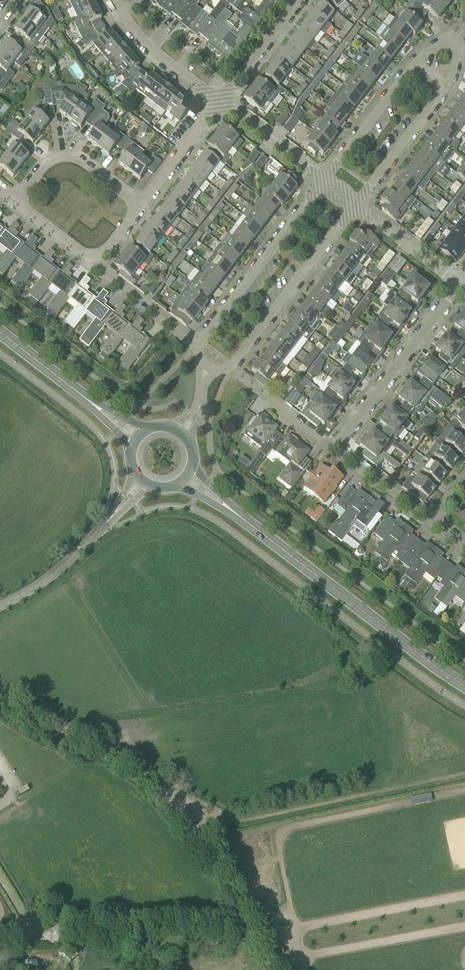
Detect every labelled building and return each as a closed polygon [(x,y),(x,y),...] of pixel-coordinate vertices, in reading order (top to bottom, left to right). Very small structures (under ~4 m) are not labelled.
[(72,8),(77,18),(83,15),(96,8),(92,0),(88,0),(78,5),(72,8)] [(153,0),(152,1),(152,2),(152,3),(153,4),(154,5),(155,6),(156,5),(157,5),(159,8),(167,0),(154,0),(153,0)] [(159,8),(163,10),(162,12),(162,13),(162,14),(163,15),(164,15),(165,15),(166,15),(167,14),(169,11),(177,17),(190,0),(167,0),(159,8)] [(177,17),(184,23),(182,26),(182,27),(182,28),(182,29),(182,30),(183,30),(184,30),(185,30),(186,30),(187,29),(188,30),(203,11),(196,6),(201,0),(190,0),(177,17)] [(229,5),(236,10),(244,0),(233,0),(229,5)] [(275,2),(276,3),(278,0),(259,0),(263,3),(254,14),(247,9),(243,15),(257,26),(261,20),(267,12),(269,12),(268,10),(275,2)] [(344,0),(328,0),(337,9),(346,2),(344,0)] [(433,0),(415,0),(414,1),(413,0),(409,6),(424,18),(428,12),(438,20),(445,10),(433,0)] [(445,10),(453,0),(433,0),(445,10)] [(334,14),(329,10),(321,4),(314,13),(327,23),(334,14)] [(375,4),(367,13),(371,16),(378,6),(375,4)] [(204,38),(225,10),(218,5),(209,17),(203,11),(188,30),(189,31),(189,32),(189,33),(189,34),(190,35),(190,36),(191,36),(192,36),(193,35),(194,35),(196,32),(204,38)] [(420,23),(424,18),(409,6),(407,5),(402,11),(406,14),(399,23),(412,33),(415,35),(422,25),(420,23)] [(89,25),(92,24),(102,19),(96,8),(83,15),(77,18),(74,20),(81,32),(79,33),(83,40),(93,33),(89,25)] [(361,8),(357,14),(361,17),(365,12),(361,8)] [(31,10),(23,20),(38,32),(44,36),(51,27),(54,23),(53,21),(52,19),(48,10),(44,11),(40,17),(31,10),(32,10),(31,9),(31,10)] [(223,27),(232,15),(225,10),(204,38),(211,44),(209,46),(209,47),(209,49),(209,50),(210,51),(211,51),(212,51),(213,51),(214,50),(215,51),(230,32),(223,27)] [(332,27),(327,23),(314,13),(307,22),(320,32),(325,36),(332,27)] [(366,23),(371,16),(367,13),(362,20),(366,23)] [(357,22),(361,17),(357,14),(353,18),(357,22)] [(238,49),(245,41),(247,41),(246,39),(252,31),(257,26),(243,15),(239,20),(245,26),(236,37),(230,32),(215,51),(216,52),(216,53),(216,54),(216,55),(217,56),(218,57),(219,57),(220,56),(221,56),(223,53),(231,59),(236,53),(237,53),(239,50),(238,49)] [(412,33),(399,23),(395,19),(387,29),(405,42),(412,33)] [(44,36),(38,32),(23,20),(14,31),(15,31),(24,38),(20,43),(32,52),(44,36)] [(320,32),(307,22),(300,31),(313,41),(320,32)] [(345,29),(341,34),(346,37),(353,26),(348,22),(343,28),(345,29)] [(358,26),(353,32),(356,35),(361,29),(358,26)] [(405,42),(387,29),(380,38),(384,42),(398,52),(405,42)] [(101,53),(117,40),(109,31),(99,40),(93,33),(83,40),(81,42),(84,46),(86,48),(92,42),(101,53)] [(313,41),(300,31),(293,40),(306,50),(313,41)] [(349,45),(356,35),(353,32),(345,42),(349,45)] [(32,52),(20,43),(16,48),(7,41),(8,41),(7,40),(0,49),(0,52),(14,63),(20,67),(32,52)] [(109,62),(124,48),(117,40),(101,53),(109,62)] [(306,50),(293,40),(286,49),(299,59),(306,50)] [(342,54),(349,45),(345,42),(338,51),(342,54)] [(398,52),(384,42),(377,51),(390,61),(398,52)] [(124,48),(109,62),(113,67),(117,62),(121,66),(132,57),(128,53),(130,51),(126,46),(124,48)] [(331,47),(327,52),(332,55),(336,50),(331,47)] [(299,59),(286,49),(279,58),(292,68),(299,59)] [(334,64),(342,54),(338,51),(331,61),(334,64)] [(390,61),(377,51),(370,61),(383,71),(390,61)] [(14,63),(0,52),(0,68),(0,69),(0,77),(8,83),(15,74),(9,70),(14,63)] [(328,60),(332,55),(327,52),(323,57),(328,60)] [(135,80),(143,72),(137,67),(140,65),(132,57),(121,66),(125,70),(120,75),(125,81),(121,85),(127,90),(135,80)] [(383,71),(370,61),(365,57),(357,66),(363,70),(376,80),(383,71)] [(292,68),(279,58),(272,67),(285,77),(292,68)] [(327,73),(334,64),(331,61),(323,70),(327,73)] [(96,74),(92,69),(88,65),(84,69),(91,78),(96,74)] [(317,65),(313,70),(318,73),(322,68),(317,65)] [(285,77),(272,67),(266,76),(279,86),(285,77)] [(314,78),(318,73),(313,70),(310,75),(314,78)] [(320,83),(327,73),(323,70),(316,80),(320,83)] [(376,80),(363,70),(355,80),(369,90),(376,80)] [(143,72),(127,90),(133,95),(136,90),(147,99),(160,82),(155,78),(157,76),(152,72),(149,77),(143,72)] [(99,78),(96,74),(91,78),(95,82),(99,78)] [(284,90),(279,86),(266,76),(261,82),(259,80),(251,90),(267,102),(272,105),(284,90)] [(369,90),(355,80),(350,76),(343,85),(361,99),(369,90)] [(0,77),(0,92),(2,91),(8,83),(0,77)] [(312,92),(320,83),(316,80),(309,89),(312,92)] [(156,106),(169,89),(160,82),(147,99),(156,106)] [(62,83),(50,84),(53,105),(60,105),(63,108),(60,112),(70,120),(82,105),(85,101),(85,100),(86,99),(85,97),(83,96),(82,95),(80,93),(79,92),(76,91),(74,90),(73,90),(71,89),(69,89),(67,89),(65,89),(63,89),(62,89),(62,83)] [(304,83),(300,88),(304,91),(308,86),(304,83)] [(50,84),(43,85),(46,106),(53,105),(50,84)] [(361,99),(343,85),(336,95),(354,109),(361,99)] [(300,96),(304,91),(300,88),(296,93),(300,96)] [(117,89),(112,94),(117,99),(122,94),(118,90),(117,89)] [(165,112),(178,96),(169,89),(156,106),(165,112)] [(305,102),(312,92),(309,89),(301,99),(305,102)] [(267,102),(251,90),(244,99),(263,114),(267,110),(263,107),(267,102)] [(354,109),(336,95),(334,94),(327,104),(329,105),(333,108),(347,119),(354,109)] [(179,122),(190,109),(191,108),(186,104),(187,103),(178,96),(165,112),(179,122)] [(82,105),(70,120),(72,122),(71,123),(77,127),(78,126),(80,128),(88,119),(92,122),(93,123),(98,116),(98,117),(101,113),(103,111),(105,107),(96,100),(92,106),(89,110),(82,105)] [(459,104),(452,113),(464,122),(464,108),(459,104)] [(48,122),(41,117),(40,116),(43,112),(37,107),(26,121),(41,133),(49,122),(48,122)] [(298,121),(304,113),(297,107),(293,116),(298,121)] [(347,119),(333,108),(326,118),(339,128),(347,119)] [(95,131),(88,140),(98,148),(110,133),(103,128),(107,123),(109,120),(109,115),(103,111),(101,113),(98,117),(98,116),(93,123),(92,122),(89,126),(95,131)] [(144,121),(148,116),(143,113),(139,117),(144,121)] [(452,113),(445,122),(459,132),(464,125),(464,122),(452,113)] [(283,114),(275,124),(281,128),(288,118),(283,114)] [(149,125),(153,120),(148,116),(144,121),(149,125)] [(291,120),(283,130),(288,134),(298,121),(293,116),(291,120)] [(335,133),(339,128),(326,118),(314,133),(330,145),(338,135),(335,133)] [(41,133),(26,121),(21,127),(14,122),(12,122),(5,131),(9,134),(13,137),(13,136),(20,141),(24,136),(32,143),(33,144),(41,133)] [(454,139),(459,132),(445,122),(435,135),(449,146),(455,151),(459,145),(459,142),(454,139)] [(239,139),(226,128),(223,126),(216,136),(231,148),(239,139)] [(110,133),(98,148),(108,156),(116,147),(121,151),(129,140),(120,133),(117,138),(110,133)] [(330,145),(314,133),(307,143),(311,146),(308,150),(315,156),(318,152),(323,155),(330,145)] [(455,151),(449,146),(435,135),(424,149),(438,160),(444,165),(450,158),(455,151)] [(24,144),(20,141),(13,136),(13,137),(7,145),(11,149),(6,155),(21,167),(29,156),(28,156),(20,150),(24,144)] [(211,148),(206,153),(217,162),(218,161),(220,163),(224,167),(231,158),(227,154),(231,148),(216,136),(210,143),(208,146),(211,148)] [(126,155),(119,164),(129,172),(141,156),(144,152),(138,147),(129,140),(121,151),(126,155)] [(444,165),(438,160),(424,149),(417,158),(437,173),(438,174),(444,165)] [(253,165),(260,155),(255,151),(247,161),(253,165)] [(206,153),(200,162),(213,172),(220,163),(218,161),(217,162),(206,153)] [(6,155),(1,161),(0,160),(0,175),(4,170),(13,178),(21,167),(6,155)] [(141,156),(129,172),(140,180),(147,170),(152,175),(162,163),(152,156),(148,162),(141,156)] [(268,160),(263,156),(255,166),(260,170),(268,160)] [(437,173),(417,158),(410,167),(430,182),(437,173)] [(213,172),(200,162),(193,171),(206,181),(213,172)] [(464,163),(456,173),(464,180),(464,163)] [(430,182),(424,178),(410,167),(403,176),(417,187),(423,191),(430,182)] [(296,180),(289,175),(281,169),(277,174),(281,177),(275,183),(274,185),(290,197),(297,188),(293,184),(296,180)] [(206,181),(193,171),(186,180),(199,190),(206,181)] [(417,187),(403,176),(396,185),(410,196),(417,187)] [(199,190),(186,180),(179,189),(192,199),(199,190)] [(227,191),(231,186),(227,183),(223,188),(227,191)] [(235,184),(230,191),(234,194),(239,187),(235,184)] [(282,207),(290,197),(274,185),(262,201),(276,211),(280,205),(282,207)] [(415,200),(410,196),(396,185),(390,194),(389,194),(403,205),(409,210),(413,205),(412,204),(415,200)] [(192,199),(179,189),(172,199),(185,208),(192,199)] [(229,201),(234,194),(230,191),(225,198),(229,201)] [(397,214),(403,206),(403,205),(389,194),(390,194),(388,193),(381,203),(386,206),(382,212),(395,222),(400,216),(397,214)] [(217,204),(222,197),(218,194),(213,201),(217,204)] [(185,208),(172,199),(165,208),(178,218),(185,208)] [(213,209),(217,204),(213,201),(209,206),(213,209)] [(276,211),(262,201),(255,210),(268,220),(276,211)] [(221,204),(216,210),(219,213),(225,206),(221,204)] [(268,220),(255,210),(250,206),(243,216),(248,220),(261,230),(268,220)] [(178,218),(165,208),(158,217),(171,227),(178,218)] [(212,223),(219,213),(216,210),(208,220),(212,223)] [(203,214),(199,219),(203,223),(207,217),(203,214)] [(171,227),(158,217),(151,226),(164,236),(171,227)] [(462,219),(454,229),(464,238),(464,222),(462,219)] [(205,232),(212,223),(208,220),(201,229),(205,232)] [(261,230),(248,220),(240,229),(254,239),(261,230)] [(427,232),(431,226),(425,222),(421,228),(427,232)] [(26,245),(16,237),(18,234),(15,232),(20,226),(15,223),(8,231),(0,242),(0,245),(7,250),(0,260),(0,273),(3,275),(17,257),(16,257),(26,245)] [(8,231),(0,225),(0,242),(8,231)] [(164,236),(151,226),(144,235),(157,245),(164,236)] [(191,229),(189,232),(185,237),(189,241),(195,232),(191,229)] [(197,241),(205,232),(201,229),(194,239),(197,241)] [(254,239),(240,229),(233,239),(246,249),(254,239)] [(454,229),(446,239),(464,253),(464,251),(464,238),(454,229)] [(350,244),(351,245),(351,244),(365,255),(372,246),(375,249),(379,243),(366,232),(362,238),(357,234),(350,244)] [(157,245),(144,235),(137,244),(148,252),(150,254),(150,253),(157,245)] [(246,249),(233,239),(228,235),(221,245),(226,248),(239,258),(246,249)] [(44,259),(43,258),(34,251),(36,248),(33,245),(37,240),(32,236),(26,245),(16,257),(17,257),(25,264),(11,282),(21,289),(34,271),(44,259)] [(193,248),(197,241),(194,239),(189,245),(193,248)] [(464,253),(446,239),(439,249),(456,263),(464,253)] [(154,257),(150,253),(150,254),(148,252),(137,244),(133,249),(130,247),(123,257),(138,269),(143,263),(147,266),(154,257)] [(226,248),(221,245),(220,244),(213,253),(214,254),(232,268),(239,258),(226,248)] [(370,259),(365,255),(351,244),(351,245),(344,253),(363,268),(370,259)] [(61,272),(52,265),(54,262),(51,259),(55,254),(50,250),(43,258),(44,259),(34,271),(43,278),(29,295),(38,303),(52,285),(61,272)] [(175,250),(171,256),(175,259),(179,254),(175,250)] [(188,254),(184,251),(179,258),(183,261),(188,254)] [(344,253),(337,262),(357,277),(363,268),(344,253)] [(214,254),(207,264),(211,267),(225,277),(232,268),(214,254)] [(134,275),(138,269),(123,257),(115,267),(121,272),(119,275),(134,286),(140,279),(134,275)] [(176,270),(183,261),(179,258),(172,267),(176,270)] [(398,269),(403,263),(397,258),(396,259),(390,266),(388,269),(394,274),(395,274),(398,269)] [(382,260),(378,265),(384,270),(388,265),(382,260)] [(350,286),(357,277),(337,262),(331,271),(350,286)] [(79,286),(69,278),(72,275),(69,273),(73,267),(68,263),(61,272),(52,285),(61,291),(47,309),(56,316),(70,298),(79,286)] [(225,277),(211,267),(204,277),(217,287),(225,277)] [(385,287),(395,274),(394,274),(388,269),(378,282),(382,285),(385,287)] [(426,287),(430,282),(417,272),(414,270),(405,282),(408,285),(424,297),(429,289),(426,287)] [(350,286),(331,271),(323,280),(337,291),(343,295),(350,286)] [(217,287),(204,277),(199,273),(192,283),(197,286),(210,296),(217,287)] [(97,300),(97,299),(87,292),(89,289),(86,286),(91,281),(86,277),(79,286),(70,298),(78,305),(65,323),(74,330),(88,312),(87,312),(97,300)] [(337,291),(323,280),(316,289),(330,300),(337,291)] [(147,291),(152,295),(160,285),(154,281),(147,291)] [(206,302),(210,296),(197,286),(192,283),(180,298),(185,301),(201,313),(206,306),(208,304),(206,302)] [(424,297),(408,285),(399,297),(408,304),(411,299),(418,304),(424,297)] [(326,306),(330,300),(316,289),(306,303),(320,314),(324,318),(329,311),(329,309),(326,306)] [(84,338),(81,342),(89,348),(92,344),(106,326),(105,326),(115,313),(114,313),(105,306),(107,302),(104,300),(108,295),(103,291),(97,299),(97,300),(88,312),(96,319),(82,336),(84,338)] [(404,308),(407,305),(408,304),(399,297),(398,298),(398,299),(394,297),(396,295),(391,291),(386,297),(388,298),(383,304),(386,306),(390,309),(405,321),(411,313),(404,308)] [(193,323),(201,313),(185,301),(181,307),(176,303),(171,310),(173,311),(170,314),(186,327),(191,321),(193,323)] [(363,302),(360,306),(365,309),(366,310),(369,306),(363,302)] [(324,318),(320,314),(306,303),(295,317),(309,328),(314,332),(319,326),(318,322),(321,322),(324,318)] [(132,327),(123,319),(125,316),(122,314),(126,308),(121,304),(114,313),(115,313),(105,326),(106,326),(114,332),(100,350),(103,352),(110,357),(123,339),(132,327)] [(365,310),(361,306),(360,306),(351,318),(356,322),(365,310)] [(405,321),(390,309),(386,306),(378,317),(382,320),(380,321),(389,328),(392,324),(399,328),(405,321)] [(314,332),(309,328),(295,317),(288,326),(302,337),(307,341),(314,332)] [(458,317),(458,318),(455,321),(457,323),(455,326),(461,331),(459,335),(458,336),(464,342),(464,322),(458,317)] [(139,318),(132,327),(123,339),(132,346),(118,364),(119,364),(115,369),(118,371),(126,377),(129,372),(127,371),(150,341),(140,333),(143,330),(140,327),(144,322),(139,318)] [(347,334),(356,322),(351,318),(346,325),(342,330),(347,334)] [(386,333),(388,329),(389,328),(380,321),(371,334),(386,345),(392,338),(386,333)] [(302,337),(288,326),(281,335),(295,346),(302,337)] [(336,326),(332,331),(338,335),(341,331),(336,326)] [(337,346),(347,334),(342,330),(341,331),(338,335),(336,338),(332,342),(337,346)] [(386,345),(371,334),(362,346),(370,352),(374,348),(380,353),(386,345)] [(295,346),(281,335),(274,344),(288,355),(295,346)] [(464,344),(464,342),(458,336),(454,340),(448,335),(442,343),(457,355),(461,358),(464,352),(464,348),(463,347),(464,344)] [(169,341),(163,336),(157,344),(163,349),(169,341)] [(355,343),(347,354),(348,354),(352,358),(353,358),(368,369),(373,362),(368,358),(367,357),(369,354),(370,352),(362,346),(361,347),(359,343),(356,341),(355,343)] [(331,344),(323,354),(328,358),(332,352),(337,346),(332,342),(331,344)] [(461,358),(457,355),(442,343),(436,351),(441,355),(439,358),(440,359),(439,360),(448,367),(451,362),(456,366),(462,359),(461,358)] [(288,355),(274,344),(267,353),(281,364),(288,355)] [(103,352),(100,356),(107,361),(110,357),(103,352)] [(286,368),(281,364),(267,353),(261,362),(260,362),(274,373),(279,377),(286,368)] [(353,358),(352,358),(348,354),(347,355),(342,362),(347,365),(343,370),(352,377),(355,372),(362,377),(368,369),(353,358)] [(320,358),(314,366),(320,372),(324,362),(320,358)] [(438,379),(447,368),(448,367),(439,360),(436,365),(429,360),(423,367),(438,379)] [(267,382),(274,373),(260,362),(261,362),(259,361),(252,371),(257,374),(253,379),(267,389),(270,384),(267,382)] [(314,366),(307,374),(312,378),(320,372),(314,366)] [(429,391),(438,379),(423,367),(417,375),(424,380),(420,384),(429,391)] [(348,381),(351,378),(352,377),(343,370),(342,371),(334,371),(329,378),(334,382),(349,394),(355,386),(348,381)] [(452,389),(457,393),(464,386),(464,380),(461,377),(452,389)] [(300,384),(304,387),(309,387),(311,384),(304,379),(300,384)] [(349,394),(334,382),(324,394),(333,401),(337,396),(343,401),(349,394)] [(290,393),(293,388),(288,383),(284,388),(290,393)] [(420,403),(429,391),(420,384),(417,389),(410,384),(405,392),(420,403)] [(295,391),(285,403),(292,408),(301,396),(295,391)] [(425,407),(420,403),(405,392),(399,399),(405,404),(402,409),(410,415),(414,411),(419,415),(425,407)] [(451,401),(439,392),(436,396),(447,405),(451,401)] [(330,405),(332,402),(333,401),(324,394),(324,395),(315,396),(310,402),(315,406),(330,418),(336,410),(330,405)] [(447,405),(436,396),(432,400),(444,409),(447,405)] [(330,418),(315,406),(310,402),(304,411),(301,415),(306,419),(318,428),(321,423),(324,426),(330,418)] [(406,421),(409,416),(410,415),(402,409),(398,413),(392,408),(386,416),(401,427),(405,431),(406,431),(411,425),(406,421)] [(459,418),(450,424),(454,430),(452,433),(459,438),(464,433),(464,413),(459,418)] [(282,437),(275,431),(277,429),(278,428),(275,425),(269,421),(271,419),(264,414),(263,416),(261,414),(258,417),(257,418),(257,419),(256,419),(255,418),(249,425),(251,426),(247,431),(244,435),(261,449),(259,452),(266,457),(276,445),(282,437)] [(401,427),(386,416),(380,423),(387,428),(383,433),(392,440),(393,438),(397,441),(405,431),(401,427)] [(422,421),(420,423),(429,429),(432,425),(426,420),(422,421)] [(432,441),(436,444),(441,448),(441,447),(449,453),(453,448),(462,455),(464,452),(464,442),(459,438),(452,433),(454,430),(450,424),(438,440),(435,438),(432,441)] [(420,430),(415,438),(419,441),(425,434),(420,430)] [(394,444),(390,441),(392,440),(383,433),(380,437),(373,433),(367,440),(382,452),(387,455),(394,444)] [(283,444),(278,450),(293,461),(290,464),(279,479),(292,489),(303,474),(306,469),(305,470),(299,465),(309,451),(297,442),(298,440),(292,436),(291,438),(289,436),(283,444)] [(362,456),(373,464),(382,452),(367,440),(361,448),(366,451),(362,456)] [(402,441),(399,445),(410,453),(413,450),(402,441)] [(436,444),(425,458),(430,462),(437,468),(438,468),(441,462),(451,470),(458,460),(449,453),(441,447),(441,448),(436,444)] [(410,453),(399,445),(396,449),(407,457),(410,453)] [(391,458),(387,463),(397,470),(400,466),(391,458)] [(447,475),(438,468),(437,468),(430,462),(426,467),(423,464),(420,464),(413,473),(418,477),(426,482),(430,477),(440,484),(447,475)] [(310,480),(306,485),(316,493),(314,495),(323,503),(343,477),(333,470),(331,473),(322,465),(316,473),(309,474),(310,480)] [(436,490),(426,482),(418,477),(415,481),(412,479),(408,479),(402,488),(415,497),(419,492),(428,499),(436,490)] [(335,523),(329,531),(336,537),(343,528),(367,496),(359,490),(355,494),(353,493),(353,494),(348,490),(342,498),(336,506),(345,513),(337,524),(335,523)] [(343,528),(336,537),(342,541),(354,526),(363,533),(378,514),(373,510),(374,509),(372,507),(376,503),(367,496),(343,528)] [(319,507),(310,518),(317,523),(325,511),(319,507)] [(381,558),(405,525),(397,519),(393,524),(391,522),(391,523),(386,520),(374,535),(383,542),(375,553),(381,558)] [(407,554),(416,543),(411,539),(412,538),(410,537),(412,535),(414,532),(405,525),(381,558),(387,562),(392,555),(395,551),(400,554),(396,559),(401,563),(404,558),(407,554)] [(411,581),(436,549),(427,542),(423,547),(422,545),(421,547),(416,543),(407,554),(412,558),(409,562),(414,565),(405,576),(411,581)] [(444,555),(436,549),(411,581),(417,585),(425,574),(435,581),(437,577),(442,571),(446,566),(441,562),(442,561),(440,560),(444,555)] [(464,573),(464,571),(457,565),(454,570),(452,568),(447,575),(442,571),(437,577),(442,581),(439,585),(444,588),(435,599),(441,604),(464,573)] [(464,604),(464,573),(441,604),(447,609),(456,597),(464,604)] [(428,608),(427,609),(432,613),(433,612),(436,608),(431,604),(428,608)] [(31,919),(42,936),(52,930),(41,913),(31,919)]
